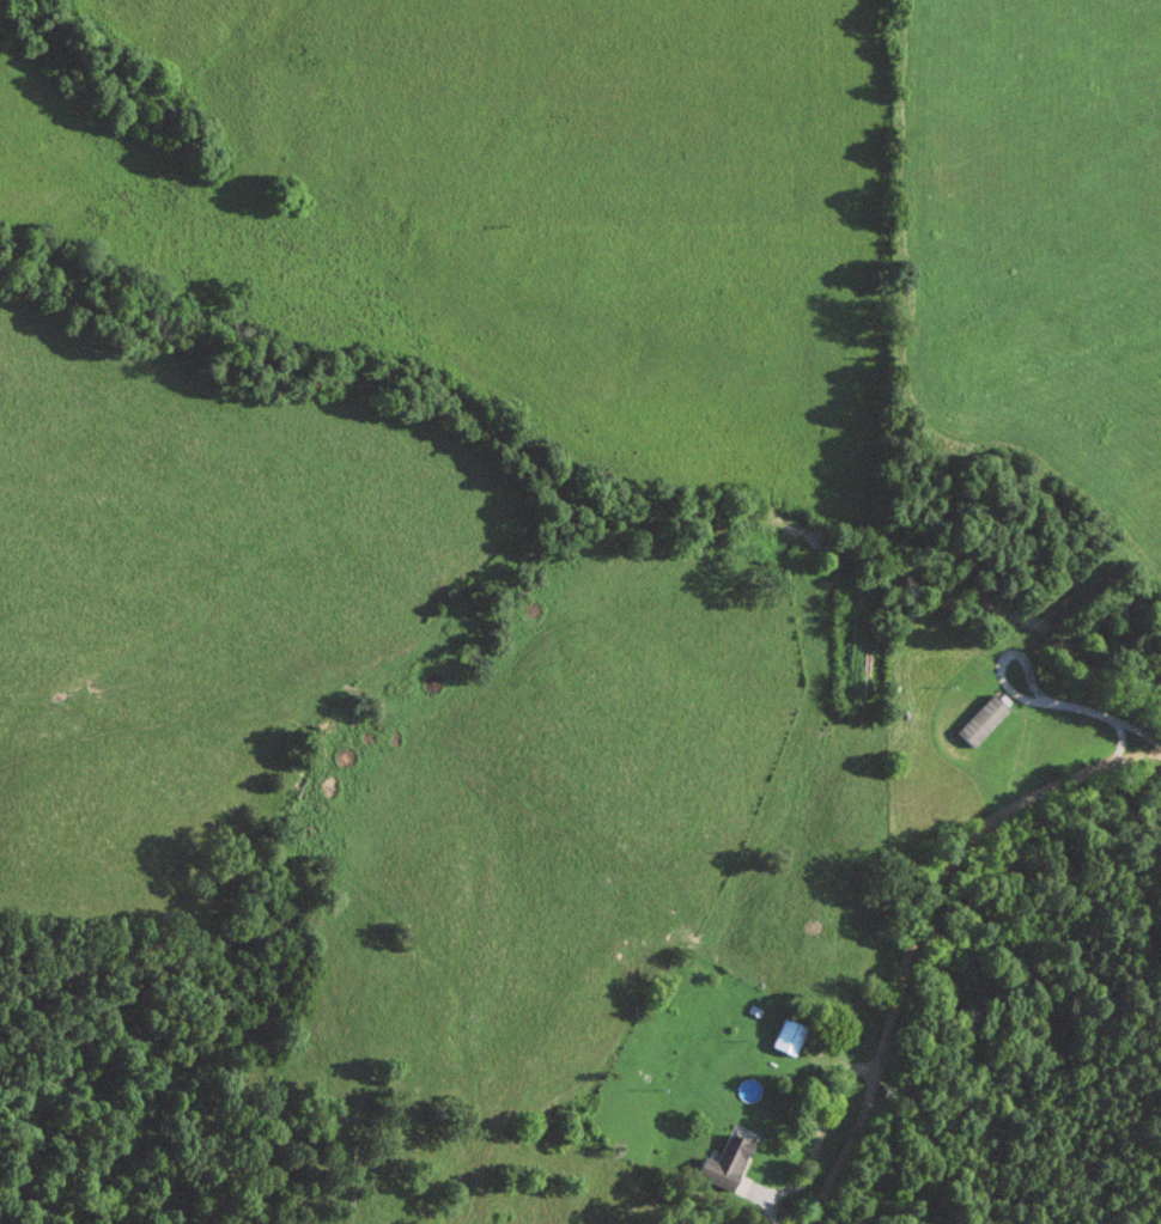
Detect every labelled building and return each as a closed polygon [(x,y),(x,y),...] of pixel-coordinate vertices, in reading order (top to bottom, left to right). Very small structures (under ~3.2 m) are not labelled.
[(766,1047),(789,1060),(805,1034),(782,1020),(766,1047)] [(726,1192),(746,1145),(727,1137),(715,1165),(698,1158),(690,1177),(726,1192)]
